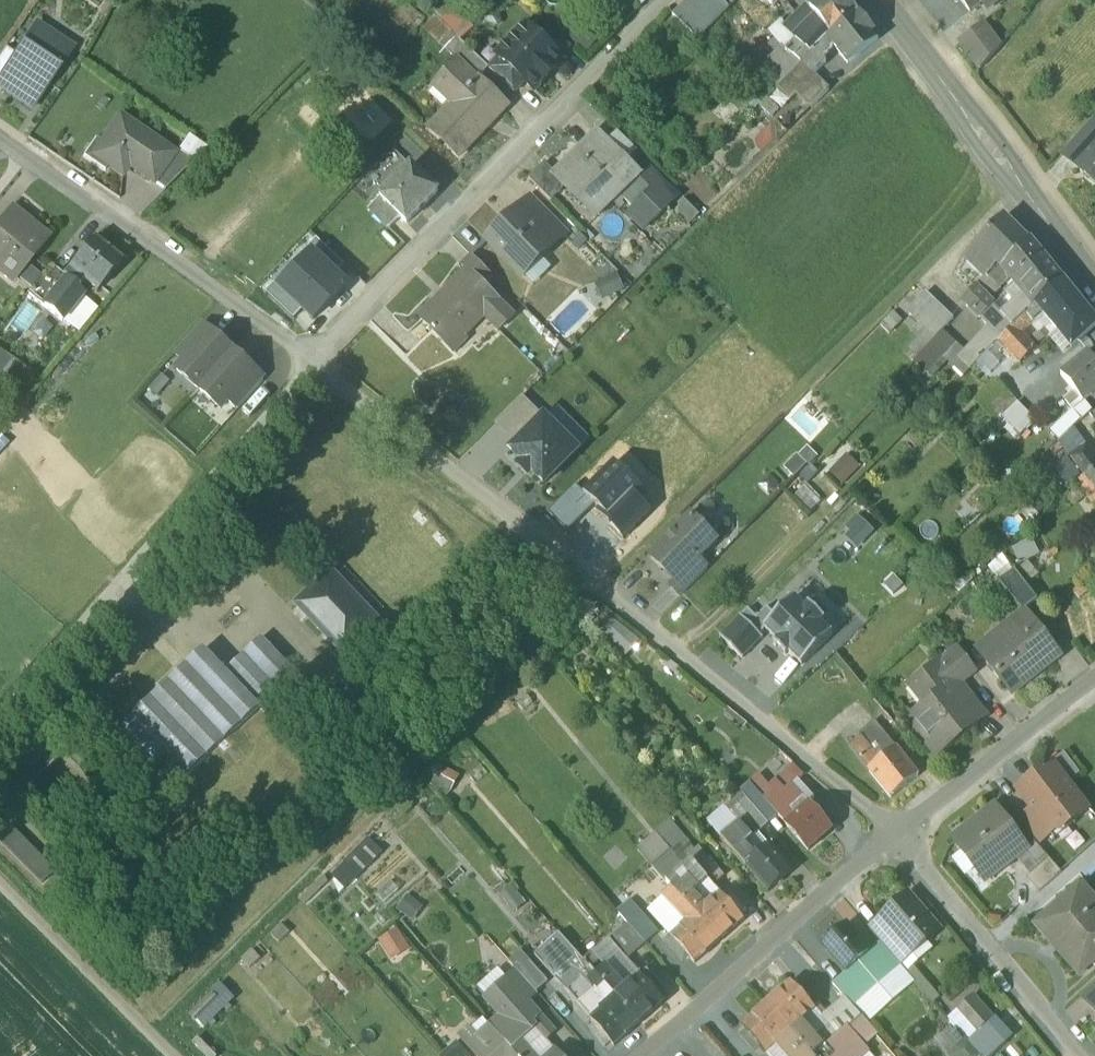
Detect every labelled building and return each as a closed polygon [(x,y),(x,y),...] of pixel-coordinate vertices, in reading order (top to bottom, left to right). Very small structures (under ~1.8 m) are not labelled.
[(672,15),(697,40),(729,9),(721,0),(688,0),(672,15)] [(815,4),(809,9),(822,25),(831,36),(858,14),(847,0),(812,0),(815,4)] [(968,13),(983,0),(957,0),(968,13)] [(442,23),(463,38),(470,28),(449,13),(442,23)] [(831,36),(826,40),(832,47),(846,64),(877,37),(858,14),(831,36)] [(822,25),(812,34),(822,43),(826,40),(831,36),(822,25)] [(983,25),(960,43),(980,69),(999,47),(983,25)] [(520,26),(508,39),(508,48),(513,53),(504,62),(524,82),(534,91),(563,61),(559,58),(539,38),(536,35),(536,32),(529,26),(520,26)] [(31,110),(71,51),(36,27),(16,56),(0,79),(0,89),(31,110)] [(570,47),(549,27),(539,38),(559,58),(570,47)] [(806,29),(796,39),(810,54),(813,52),(822,43),(812,34),(806,29)] [(488,68),(458,39),(446,51),(458,62),(459,61),(478,79),(488,68)] [(810,54),(796,39),(784,49),(799,64),(810,54)] [(822,43),(813,52),(821,58),(832,47),(826,40),(822,43)] [(5,49),(0,57),(0,79),(16,56),(5,49)] [(810,54),(799,64),(811,75),(825,63),(821,58),(813,52),(810,54)] [(504,62),(500,58),(490,68),(489,67),(488,68),(514,93),(524,82),(504,62)] [(478,79),(459,61),(458,62),(438,83),(457,100),(430,128),(459,157),(507,107),(478,79)] [(171,155),(119,119),(101,145),(99,149),(112,158),(107,166),(109,167),(122,176),(128,167),(153,184),(172,156),(171,155)] [(1063,153),(1076,164),(1094,143),(1094,129),(1089,124),(1063,153)] [(619,131),(612,138),(630,155),(637,148),(619,131)] [(599,135),(582,152),(579,149),(553,174),(552,175),(564,188),(580,204),(585,199),(599,214),(619,196),(638,177),(639,176),(599,135)] [(206,149),(190,137),(180,154),(192,163),(206,149)] [(101,145),(95,141),(83,158),(104,173),(109,167),(107,166),(112,158),(99,149),(101,145)] [(1074,166),(1094,185),(1094,143),(1076,164),(1074,166)] [(175,151),(171,155),(172,156),(153,184),(163,192),(192,163),(180,154),(175,151)] [(543,163),(528,178),(551,202),(564,188),(552,175),(553,174),(543,163)] [(412,165),(380,197),(407,222),(439,191),(412,165)] [(667,207),(638,177),(619,196),(632,209),(635,206),(651,223),(667,207)] [(564,236),(531,201),(520,211),(554,246),(564,236)] [(0,222),(0,273),(13,284),(38,253),(49,239),(11,208),(0,222)] [(520,211),(507,223),(507,222),(489,239),(524,276),(555,247),(554,246),(520,211)] [(1004,217),(962,258),(983,278),(997,264),(1002,268),(1027,242),(1004,217)] [(591,242),(579,229),(569,238),(581,250),(591,242)] [(336,275),(345,265),(317,238),(308,248),(313,253),(336,275)] [(92,240),(68,270),(63,277),(77,289),(82,282),(83,282),(96,293),(120,264),(92,240)] [(1027,242),(1002,268),(1010,278),(1015,284),(1043,257),(1030,241),(1027,242)] [(313,253),(296,271),(330,302),(346,285),(336,275),(313,253)] [(491,275),(473,256),(463,267),(467,271),(469,269),(482,284),(491,275)] [(1043,257),(1015,284),(1026,297),(1035,306),(1061,280),(1043,257)] [(983,278),(977,284),(990,294),(998,286),(999,288),(1010,278),(1002,268),(997,264),(983,278)] [(49,266),(27,293),(43,306),(64,279),(62,277),(49,266)] [(467,271),(421,316),(433,329),(432,330),(447,346),(461,333),(465,337),(485,317),(498,330),(513,315),(482,284),(469,269),(467,271)] [(64,279),(43,306),(62,322),(83,295),(76,290),(83,282),(82,282),(77,289),(63,277),(68,270),(62,277),(64,279)] [(313,320),(330,302),(296,271),(280,288),(303,310),(313,320)] [(606,298),(625,288),(617,273),(598,282),(606,298)] [(1061,280),(1035,306),(1042,314),(1057,330),(1083,306),(1061,280)] [(294,319),(303,310),(280,288),(274,283),(265,292),(294,319)] [(995,304),(975,288),(963,300),(980,318),(993,306),(995,304)] [(926,294),(908,312),(934,338),(953,320),(926,294)] [(1026,297),(1012,310),(1021,319),(1024,315),(1035,306),(1026,297)] [(1013,327),(993,306),(980,318),(992,331),(1000,339),(1013,327)] [(1035,306),(1024,315),(1032,323),(1042,314),(1035,306)] [(1057,330),(1071,348),(1094,326),(1094,321),(1083,306),(1057,330)] [(1021,319),(1013,327),(1020,334),(1032,323),(1024,315),(1021,319)] [(200,324),(175,354),(184,363),(210,333),(200,324)] [(1020,334),(1013,327),(1000,339),(999,341),(1005,348),(1021,364),(1035,350),(1020,334)] [(992,331),(978,346),(986,353),(994,346),(999,341),(1000,339),(992,331)] [(184,363),(177,371),(199,390),(233,351),(211,332),(210,333),(184,363)] [(999,341),(994,346),(1000,352),(1005,348),(999,341)] [(254,371),(233,351),(199,390),(221,409),(228,401),(254,371)] [(1061,374),(1074,391),(1081,401),(1094,391),(1094,363),(1088,353),(1061,374)] [(254,371),(228,401),(238,410),(264,380),(254,371)] [(1074,391),(1064,399),(1071,409),(1081,401),(1074,391)] [(522,397),(495,424),(517,445),(544,418),(522,397)] [(1002,416),(1019,433),(1035,417),(1018,401),(1002,416)] [(577,451),(544,418),(517,445),(511,451),(522,463),(519,467),(529,477),(532,473),(544,484),(577,451)] [(1081,446),(1069,456),(1083,475),(1094,467),(1094,465),(1081,446)] [(845,482),(861,465),(846,452),(830,469),(845,482)] [(644,493),(615,464),(584,494),(595,505),(600,510),(597,513),(623,539),(651,512),(638,499),(644,493)] [(1083,475),(1094,491),(1094,467),(1083,475)] [(575,485),(548,512),(568,532),(595,505),(584,494),(575,485)] [(845,533),(857,544),(872,530),(857,515),(846,527),(848,529),(845,533)] [(679,530),(676,533),(673,533),(673,536),(651,558),(664,570),(665,570),(667,568),(677,578),(678,579),(698,559),(716,541),(692,517),(682,527),(679,527),(679,530)] [(698,559),(678,579),(677,578),(669,585),(680,596),(707,568),(698,559)] [(335,578),(331,573),(297,606),(344,656),(379,623),(374,619),(383,610),(344,569),(335,578)] [(1037,599),(1014,569),(1000,580),(1024,610),(1037,599)] [(1089,578),(1073,591),(1079,599),(1094,586),(1089,578)] [(802,664),(830,635),(813,618),(817,614),(804,602),(800,606),(794,600),(776,619),(766,629),(773,636),(770,638),(781,649),(784,646),(802,664)] [(766,629),(776,619),(766,609),(758,617),(750,609),(721,639),(743,659),(763,639),(760,636),(766,629)] [(1060,654),(1028,614),(1003,633),(1008,640),(986,658),(1012,691),(1060,654)] [(628,652),(639,638),(614,619),(603,632),(628,652)] [(226,672),(204,650),(123,726),(152,757),(162,747),(189,775),(260,709),(255,703),(291,669),(262,638),(226,672)] [(960,647),(941,662),(958,685),(961,683),(978,670),(960,647)] [(958,685),(941,662),(912,684),(929,706),(911,720),(935,752),(985,715),(961,683),(958,685)] [(876,721),(861,734),(864,737),(883,760),(898,748),(876,721)] [(864,737),(849,749),(868,772),(883,760),(864,737)] [(93,782),(62,749),(55,755),(49,748),(27,769),(33,775),(27,781),(59,815),(93,782)] [(920,776),(898,748),(883,760),(868,772),(891,798),(920,776)] [(449,792),(459,775),(438,762),(428,779),(449,792)] [(794,763),(779,778),(789,788),(794,784),(805,775),(794,763)] [(1087,809),(1054,766),(1039,776),(1033,775),(1015,789),(1031,809),(1050,832),(1065,820),(1068,823),(1087,809)] [(761,775),(752,783),(767,800),(771,797),(768,793),(774,787),(795,812),(809,800),(794,784),(789,788),(779,778),(771,785),(761,775)] [(774,787),(768,793),(771,797),(767,800),(785,821),(795,812),(774,787)] [(742,795),(728,807),(741,822),(742,820),(755,836),(760,832),(768,825),(742,795)] [(795,812),(785,821),(808,847),(832,826),(809,800),(795,812)] [(1027,846),(994,804),(952,838),(986,881),(988,879),(984,874),(1004,858),(1008,863),(1017,856),(1028,847),(1027,846)] [(1050,832),(1031,809),(1019,818),(1037,841),(1050,832)] [(0,819),(0,841),(42,884),(53,873),(0,819)] [(697,849),(672,820),(657,832),(672,850),(653,866),(668,883),(694,860),(690,855),(697,849)] [(741,822),(733,828),(755,855),(770,842),(760,832),(755,836),(742,820),(741,822)] [(755,855),(733,828),(723,836),(747,863),(755,855)] [(349,883),(381,851),(368,837),(335,869),(349,883)] [(1034,841),(1027,846),(1028,847),(1017,856),(1031,874),(1048,858),(1034,841)] [(755,855),(747,863),(769,889),(793,869),(770,842),(755,855)] [(697,849),(690,855),(694,860),(715,884),(725,875),(700,846),(697,849)] [(1061,871),(1048,858),(1031,874),(1028,876),(1040,890),(1061,871)] [(694,860),(668,883),(672,888),(683,879),(706,906),(722,893),(715,884),(694,860)] [(706,906),(683,879),(672,888),(696,915),(706,906)] [(1036,922),(1050,938),(1055,934),(1085,968),(1094,960),(1094,900),(1080,883),(1036,922)] [(696,915),(672,888),(665,895),(688,922),(696,915)] [(706,906),(696,915),(719,942),(745,919),(722,893),(706,906)] [(688,922),(665,895),(650,909),(673,935),(688,922)] [(938,929),(908,895),(881,919),(907,948),(895,958),(899,963),(938,929)] [(645,944),(659,931),(632,900),(617,913),(627,924),(645,944)] [(719,942),(696,915),(688,922),(673,935),(696,962),(719,942)] [(397,935),(386,918),(371,927),(382,945),(397,935)] [(907,948),(881,919),(870,929),(880,942),(895,958),(907,948)] [(849,923),(825,943),(849,972),(867,992),(871,989),(876,984),(864,971),(870,966),(862,957),(871,950),(849,923)] [(628,958),(645,944),(627,924),(611,938),(628,958)] [(559,933),(533,955),(591,1019),(593,1017),(609,1003),(616,997),(605,984),(584,961),(559,933)] [(611,938),(584,961),(605,984),(615,975),(626,988),(642,974),(628,958),(611,938)] [(895,958),(880,942),(871,950),(862,957),(870,966),(864,971),(876,984),(899,963),(895,958)] [(547,981),(520,951),(509,961),(517,970),(535,991),(547,981)] [(917,965),(910,970),(931,999),(938,994),(917,965)] [(535,991),(517,970),(506,979),(525,1001),(526,1000),(535,991)] [(849,972),(834,984),(853,1004),(867,992),(849,972)] [(665,1000),(642,974),(626,988),(616,997),(639,1023),(665,1000)] [(615,975),(605,984),(616,997),(626,988),(615,975)] [(525,1001),(506,979),(486,997),(503,1017),(491,1027),(511,1050),(522,1041),(537,1028),(531,1020),(539,1014),(526,1000),(525,1001)] [(817,1008),(793,981),(767,1004),(790,1031),(802,1021),(817,1008)] [(194,1013),(208,1026),(235,996),(221,983),(194,1013)] [(881,990),(876,984),(871,989),(875,994),(881,990)] [(639,1023),(616,997),(609,1003),(593,1017),(599,1024),(593,1029),(601,1038),(607,1033),(616,1043),(639,1023)] [(850,1029),(863,1017),(846,997),(824,1015),(841,1035),(850,1029)] [(990,1016),(973,997),(949,1020),(966,1039),(990,1016)] [(790,1031),(767,1004),(743,1025),(750,1033),(744,1038),(754,1049),(760,1044),(766,1052),(781,1038),(790,1031)] [(870,1051),(865,1045),(850,1029),(841,1035),(817,1008),(802,1021),(821,1042),(809,1052),(812,1055),(864,1055),(870,1051)] [(863,1017),(850,1029),(865,1045),(878,1034),(863,1017)] [(821,1042),(802,1021),(790,1031),(801,1044),(809,1052),(821,1042)] [(468,1047),(476,1055),(480,1055),(484,1053),(486,1055),(498,1055),(501,1054),(506,1050),(509,1053),(511,1050),(491,1027),(468,1047)] [(537,1028),(522,1041),(536,1055),(548,1055),(556,1049),(537,1028)] [(801,1044),(790,1031),(781,1038),(793,1051),(801,1044)] [(766,1052),(770,1055),(812,1055),(801,1044),(793,1051),(781,1038),(766,1052)] [(468,1047),(461,1039),(441,1055),(476,1055),(468,1047)] [(522,1041),(511,1050),(516,1055),(536,1055),(522,1041)]
